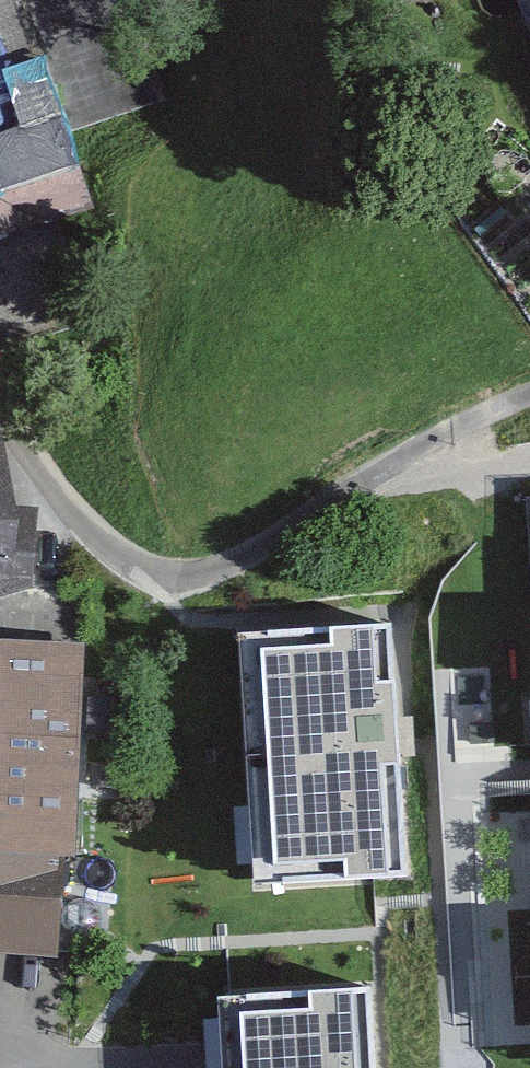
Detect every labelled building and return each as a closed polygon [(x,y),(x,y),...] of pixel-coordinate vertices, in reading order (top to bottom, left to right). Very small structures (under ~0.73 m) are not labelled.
[(62,108),(71,133),(136,110),(203,85),(172,0),(0,0),(0,129),(62,108)] [(529,143),(529,0),(465,0),(529,143)] [(0,129),(0,355),(132,309),(71,133),(62,108),(0,129)] [(22,605),(21,526),(0,518),(0,605),(22,605)] [(389,624),(238,635),(255,888),(406,878),(389,624)] [(0,660),(0,976),(47,978),(58,662),(0,660)] [(216,998),(220,1067),(375,1067),(370,989),(216,998)]
